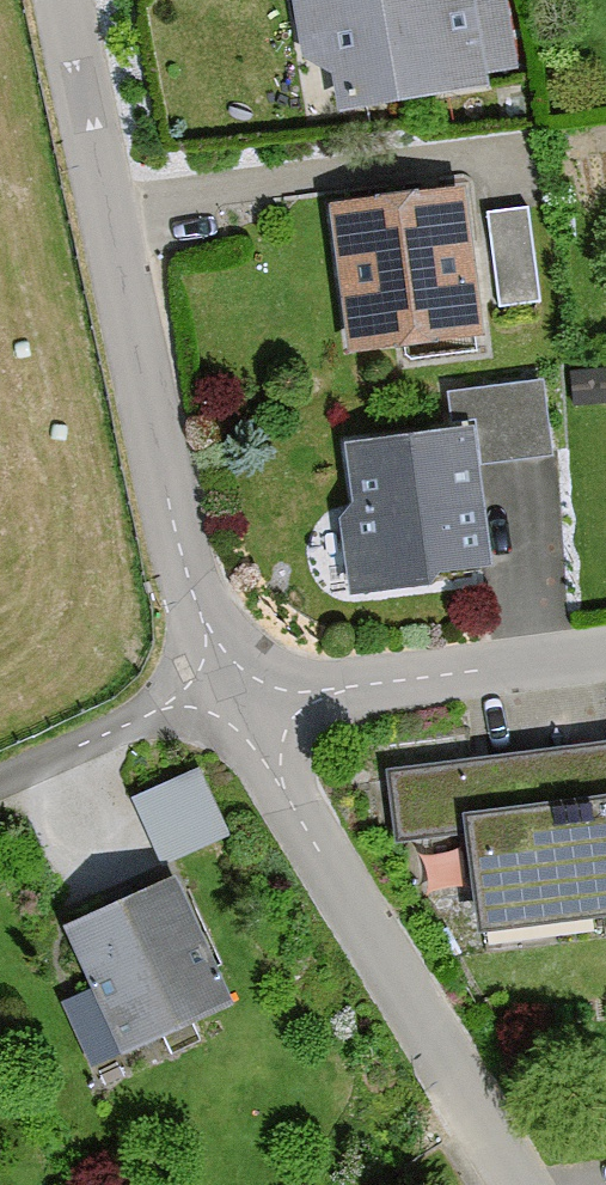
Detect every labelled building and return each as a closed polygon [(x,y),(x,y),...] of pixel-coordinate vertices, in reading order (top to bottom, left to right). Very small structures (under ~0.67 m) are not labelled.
[(360,99),(363,115),(485,97),(483,84),(512,80),(502,8),(474,12),(472,0),(295,0),(305,68),(360,99)] [(485,346),(466,196),(334,212),(353,363),(485,346)] [(524,219),(486,225),(499,313),(538,308),(524,219)] [(569,380),(569,407),(605,407),(605,380),(569,380)] [(552,466),(542,387),(446,399),(452,439),(351,452),(361,524),(345,526),(354,598),(495,580),(482,476),(552,466)] [(386,783),(394,859),(474,851),(484,945),(605,932),(605,761),(386,783)] [(132,806),(164,874),(227,844),(194,776),(132,806)] [(235,1016),(177,887),(68,936),(126,1065),(235,1016)]
